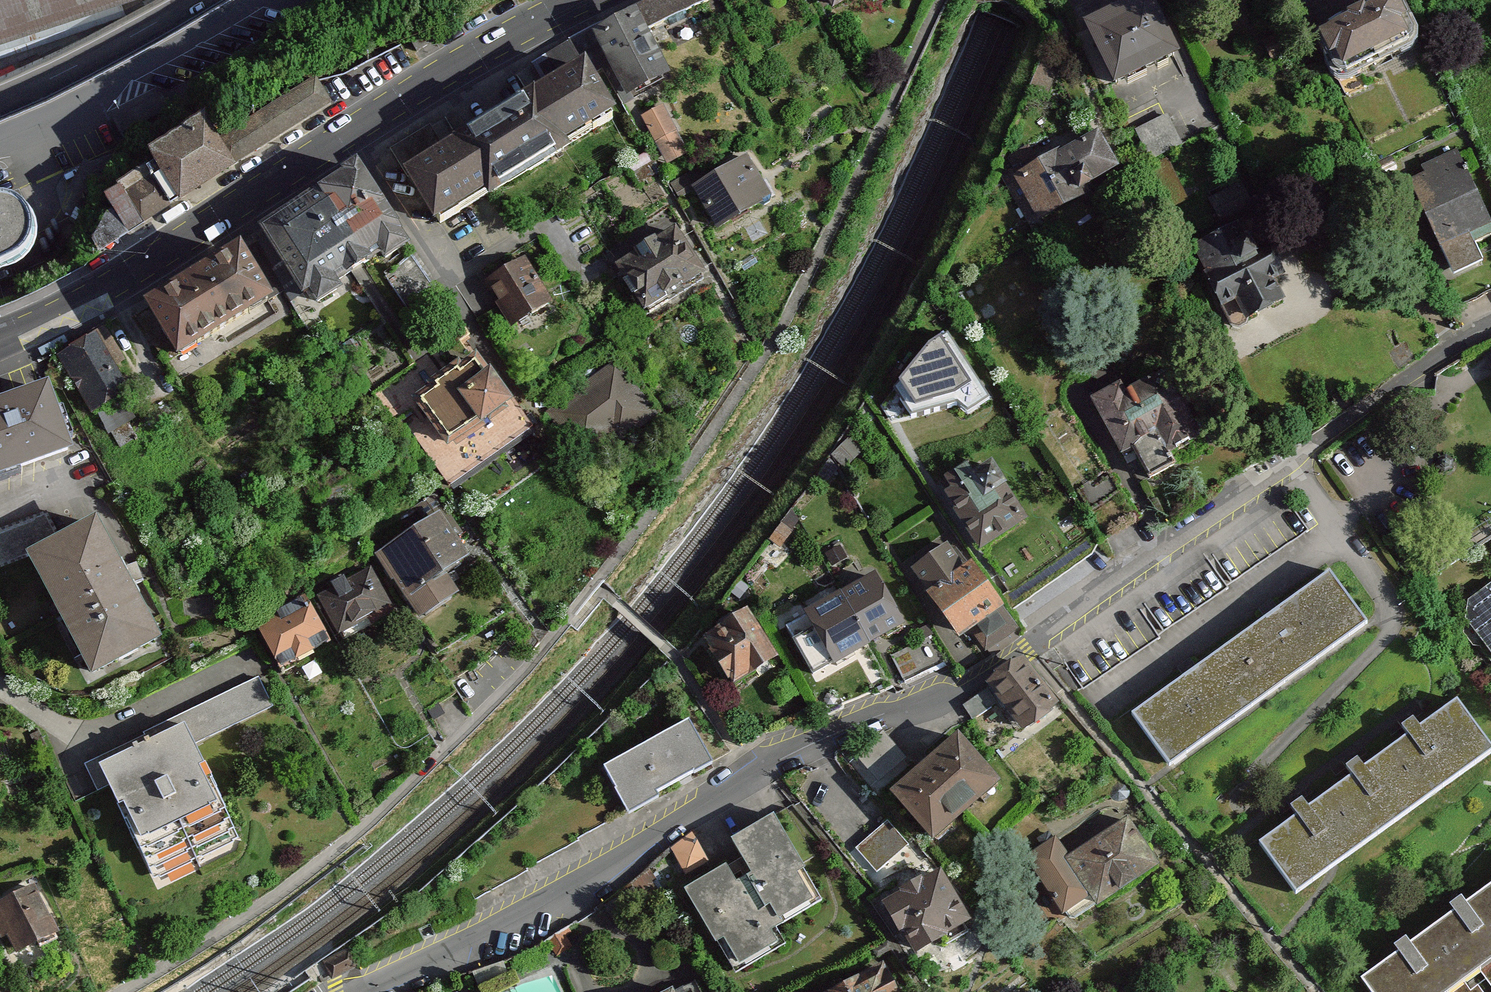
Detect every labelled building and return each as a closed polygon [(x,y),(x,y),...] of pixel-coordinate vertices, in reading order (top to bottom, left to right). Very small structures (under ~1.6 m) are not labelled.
[(115,0),(0,0),(0,38),(115,0)] [(634,6),(645,30),(710,0),(647,0),(634,6)] [(832,18),(865,0),(821,0),(832,18)] [(1179,59),(1150,0),(1133,0),(1080,26),(1112,92),(1179,59)] [(1311,32),(1336,81),(1421,41),(1399,0),(1382,0),(1311,32)] [(589,33),(625,99),(670,74),(645,30),(634,6),(589,33)] [(402,167),(440,228),(616,120),(577,58),(402,167)] [(217,142),(234,167),(334,101),(317,75),(217,142)] [(666,107),(635,122),(659,171),(690,155),(666,107)] [(135,149),(172,206),(234,167),(217,142),(197,110),(135,149)] [(1166,112),(1126,134),(1145,169),(1185,146),(1166,112)] [(1117,169),(1096,128),(1038,160),(1031,146),(1011,156),(1018,170),(1003,177),(1029,229),(1088,199),(1082,187),(1117,169)] [(1490,227),(1490,219),(1459,147),(1420,165),(1423,172),(1410,178),(1441,249),(1490,227)] [(690,188),(716,235),(774,200),(748,155),(690,188)] [(377,267),(408,248),(354,163),(247,231),(256,245),(286,293),(301,317),(340,293),(334,284),(373,260),(377,267)] [(100,194),(126,234),(172,206),(145,165),(100,194)] [(1241,186),(1211,198),(1224,230),(1255,218),(1241,186)] [(22,262),(32,241),(29,226),(21,213),(0,208),(0,273),(22,262)] [(1255,218),(1195,247),(1222,309),(1234,302),(1246,325),(1287,304),(1277,287),(1288,279),(1255,218)] [(612,267),(644,323),(710,285),(677,228),(612,267)] [(138,318),(167,366),(286,293),(256,245),(138,318)] [(479,282),(506,329),(553,303),(525,256),(479,282)] [(97,331),(60,353),(96,412),(100,409),(114,432),(147,413),(97,331)] [(988,395),(946,334),(932,342),(897,388),(911,410),(955,398),(968,407),(988,395)] [(427,386),(412,396),(449,452),(513,411),(475,354),(458,366),(454,360),(423,380),(427,386)] [(613,364),(548,417),(582,458),(616,430),(629,444),(659,419),(613,364)] [(1199,437),(1160,373),(1127,394),(1119,381),(1078,406),(1117,469),(1134,458),(1148,482),(1172,467),(1166,457),(1199,437)] [(69,454),(48,395),(0,412),(0,478),(69,454)] [(1027,521),(989,463),(970,475),(965,466),(936,484),(979,552),(1027,521)] [(58,541),(49,515),(0,532),(0,561),(58,541)] [(374,560),(417,625),(458,597),(443,575),(466,559),(438,517),(374,560)] [(157,642),(97,527),(35,559),(95,675),(157,642)] [(946,544),(911,568),(960,639),(1004,609),(972,562),(962,568),(946,544)] [(370,567),(313,596),(336,643),(393,614),(370,567)] [(858,586),(787,625),(812,672),(879,635),(903,622),(877,576),(858,586)] [(1331,576),(1133,715),(1170,767),(1368,629),(1331,576)] [(1468,605),(1466,635),(1490,667),(1490,587),(1489,587),(1468,605)] [(304,598),(251,623),(275,673),(328,648),(304,598)] [(745,612),(705,637),(730,682),(771,658),(745,612)] [(1026,666),(987,695),(1020,739),(1059,709),(1026,666)] [(194,742),(270,710),(257,679),(181,711),(194,742)] [(1298,898),(1490,754),(1490,748),(1457,702),(1419,730),(1412,721),(1399,730),(1407,741),(1364,772),(1355,761),(1342,770),(1350,781),(1308,812),(1300,802),(1287,811),(1294,820),(1259,846),(1298,898)] [(185,723),(100,762),(157,887),(243,848),(194,742),(185,723)] [(600,768),(624,816),(712,772),(688,724),(600,768)] [(953,735),(885,793),(931,847),(999,789),(953,735)] [(678,894),(732,979),(786,945),(777,930),(824,901),(771,816),(727,843),(747,876),(734,884),(723,866),(678,894)] [(877,876),(910,848),(886,819),(853,847),(877,876)] [(1065,858),(1093,905),(1157,866),(1128,820),(1065,858)] [(712,865),(691,834),(601,910),(614,920),(712,865)] [(1053,841),(1024,859),(1064,921),(1093,905),(1065,858),(1053,841)] [(961,921),(936,876),(887,902),(912,947),(961,921)] [(1359,983),(1365,991),(1457,991),(1490,968),(1490,889),(1466,907),(1460,899),(1446,909),(1453,918),(1409,948),(1404,941),(1389,951),(1395,958),(1359,983)] [(0,909),(0,915),(20,954),(57,935),(35,891),(0,909)] [(884,970),(836,991),(894,991),(884,970)]
